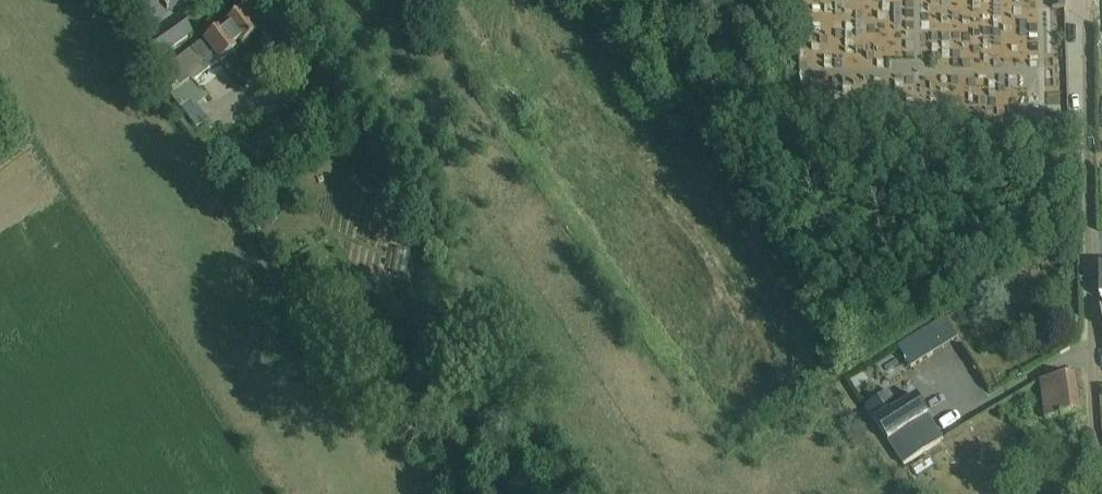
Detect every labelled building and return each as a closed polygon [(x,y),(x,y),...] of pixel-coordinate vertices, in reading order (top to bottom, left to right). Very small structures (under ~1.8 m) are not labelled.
[(190,36),(179,19),(176,21),(170,12),(188,0),(136,0),(153,24),(154,24),(160,33),(136,49),(147,65),(190,36)] [(1066,0),(1054,0),(1053,9),(1065,10),(1066,0)] [(191,105),(202,96),(192,83),(257,33),(241,12),(156,76),(162,87),(182,111),(182,112),(194,128),(204,121),(191,105)] [(1093,130),(1101,130),(1101,101),(1093,101),(1093,130)] [(219,159),(233,163),(237,150),(224,146),(219,159)] [(947,317),(907,341),(898,347),(911,370),(960,338),(947,317)] [(347,343),(341,348),(349,359),(355,355),(347,343)] [(1045,419),(1081,414),(1076,376),(1041,382),(1045,419)] [(889,392),(868,406),(877,420),(890,440),(905,465),(933,447),(918,423),(928,416),(929,416),(918,398),(901,409),(889,392)]
